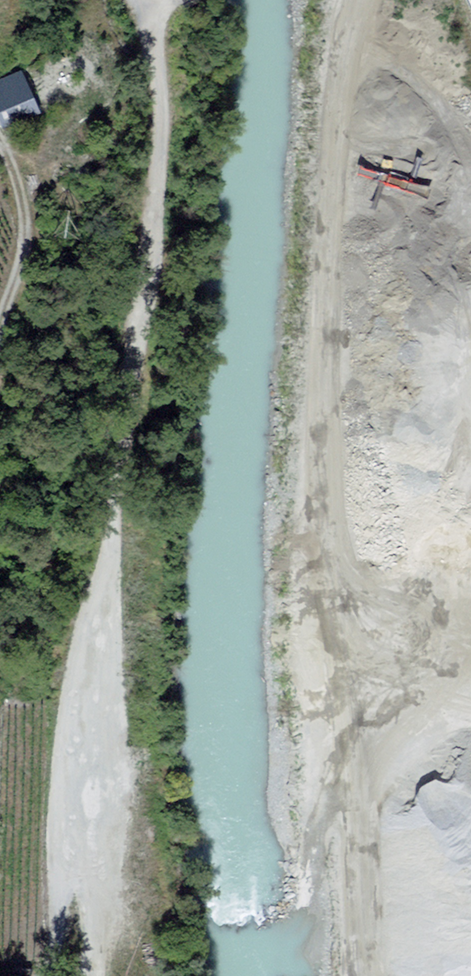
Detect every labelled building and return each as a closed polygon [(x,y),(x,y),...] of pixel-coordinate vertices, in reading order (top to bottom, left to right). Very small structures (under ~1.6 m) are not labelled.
[(0,92),(0,97),(13,126),(40,114),(26,80),(0,92)]
